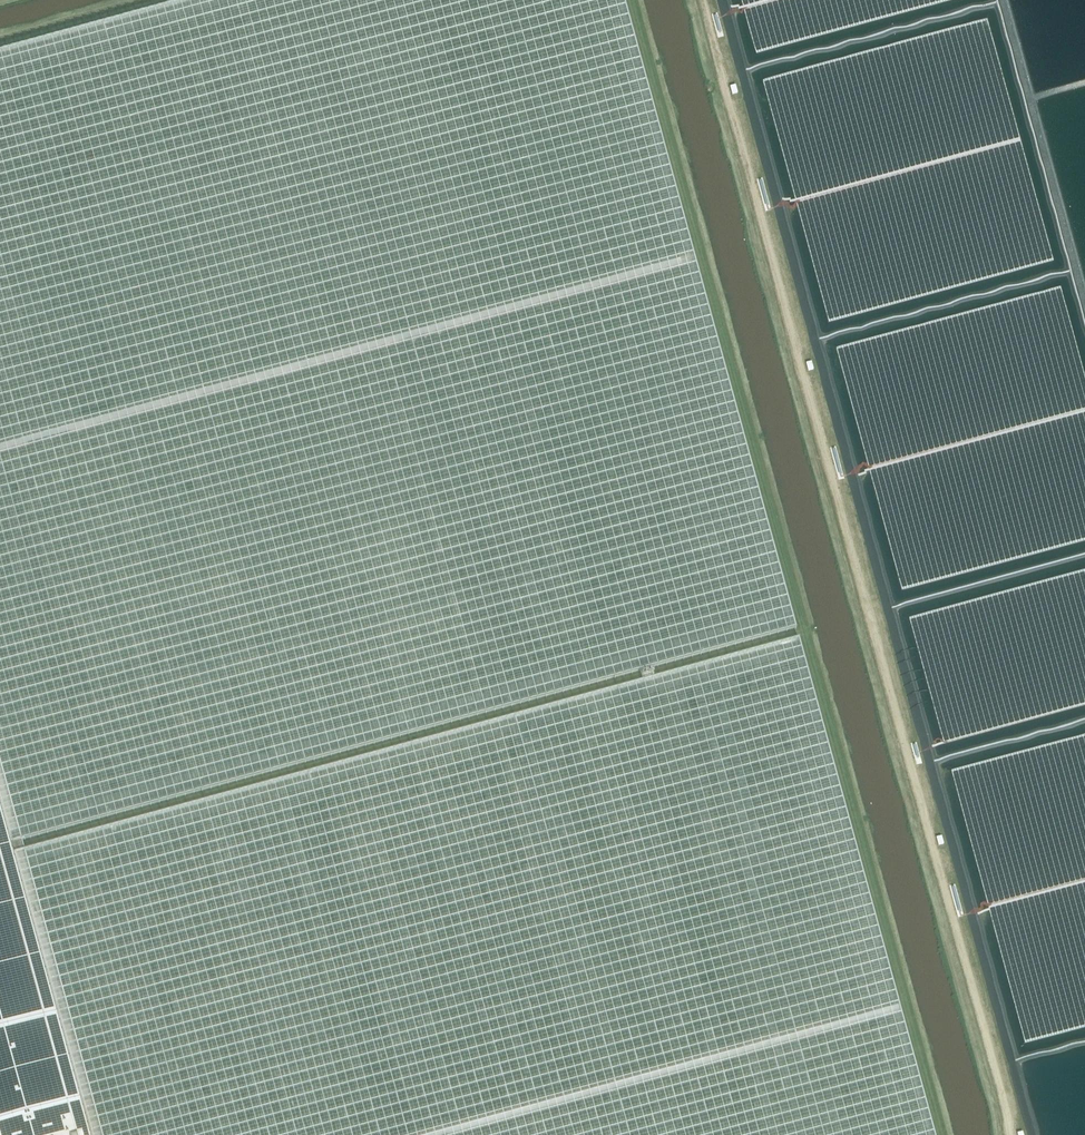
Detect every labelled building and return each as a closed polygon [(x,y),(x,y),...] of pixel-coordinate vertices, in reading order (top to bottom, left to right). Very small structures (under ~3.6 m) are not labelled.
[(0,52),(0,799),(93,1134),(935,1134),(799,639),(17,853),(14,842),(796,628),(624,0),(190,0),(0,52)] [(0,799),(0,1134),(93,1134),(0,799)]
